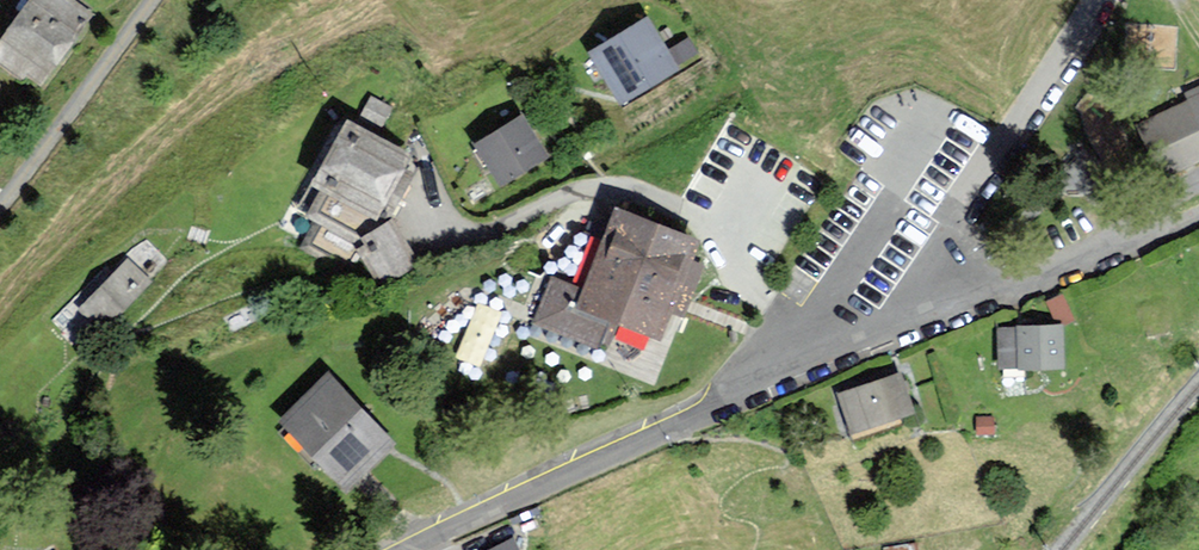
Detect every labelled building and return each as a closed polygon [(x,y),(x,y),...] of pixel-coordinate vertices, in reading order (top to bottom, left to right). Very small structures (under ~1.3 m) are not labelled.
[(0,43),(0,60),(22,76),(26,71),(40,81),(89,12),(72,0),(31,0),(0,43)] [(647,22),(595,53),(623,100),(676,69),(647,22)] [(1188,94),(1192,103),(1143,125),(1165,174),(1198,159),(1198,89),(1188,94)] [(523,119),(478,146),(500,184),(546,157),(523,119)] [(408,156),(347,123),(301,210),(319,220),(306,245),(343,265),(370,214),(376,217),(408,156)] [(697,241),(616,211),(586,292),(552,279),(537,321),(606,346),(615,321),(660,337),(670,310),(683,315),(701,267),(689,262),(697,241)] [(417,265),(393,221),(364,237),(369,246),(359,251),(364,259),(379,286),(417,265)] [(128,262),(87,305),(106,324),(147,280),(128,262)] [(451,352),(476,362),(498,307),(472,297),(451,352)] [(1017,330),(1000,331),(1001,366),(1062,365),(1062,327),(1017,328),(1017,330)] [(898,376),(841,394),(853,432),(910,414),(898,376)] [(392,442),(328,378),(283,422),(347,486),(392,442)] [(991,419),(978,419),(979,433),(992,433),(991,419)]
